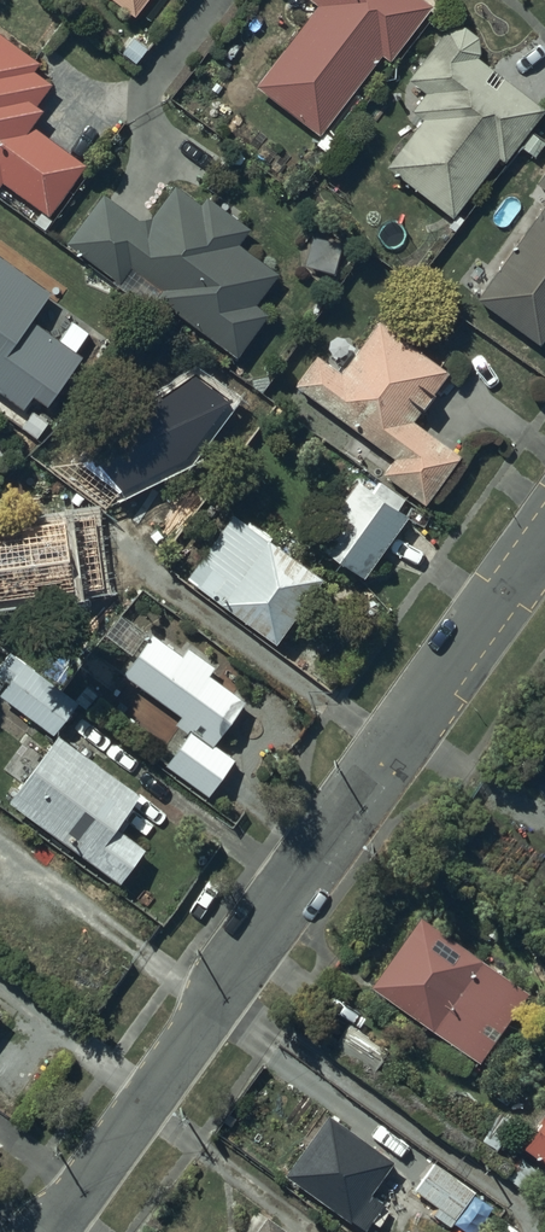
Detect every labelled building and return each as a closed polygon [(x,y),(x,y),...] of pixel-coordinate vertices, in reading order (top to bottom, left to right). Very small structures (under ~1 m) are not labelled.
[(133,8),(140,0),(122,0),(133,8)] [(254,79),(318,130),(381,51),(387,56),(432,0),(315,0),(254,79)] [(423,110),(385,159),(453,210),(498,152),(503,156),(543,103),(478,53),(478,30),(466,20),(445,23),(409,73),(425,85),(412,102),(423,110)] [(1,176),(45,210),(84,158),(30,118),(41,104),(35,100),(51,77),(36,66),(40,60),(0,30),(0,177),(1,176)] [(103,188),(65,235),(118,277),(130,262),(159,285),(153,293),(233,355),(268,310),(253,298),(277,268),(238,237),(250,222),(207,188),(198,199),(174,179),(148,212),(137,214),(103,188)] [(476,290),(539,335),(544,327),(544,197),(476,290)] [(23,401),(33,388),(47,398),(80,351),(29,314),(51,283),(0,247),(0,384),(23,401)] [(316,347),(292,377),(392,451),(381,465),(423,496),(458,449),(411,414),(447,366),(377,314),(340,365),(316,347)] [(369,483),(356,474),(314,535),(364,571),(406,511),(397,505),(403,496),(374,476),(369,483)] [(231,508),(187,571),(274,634),(319,572),(231,508)] [(151,628),(121,665),(179,709),(173,717),(185,726),(162,757),(208,791),(236,753),(214,736),(243,697),(205,668),(211,660),(186,641),(179,650),(151,628)] [(0,686),(0,690),(50,729),(74,697),(21,657),(15,665),(3,655),(0,659),(0,669),(8,675),(0,686)] [(55,727),(6,792),(118,874),(142,841),(119,825),(125,816),(119,812),(137,787),(55,727)] [(526,984),(415,908),(367,979),(477,1055),(526,984)] [(392,1154),(325,1108),(285,1169),(365,1224),(383,1198),(369,1189),(392,1154)] [(525,1143),(544,1157),(544,1116),(525,1143)] [(473,1184),(433,1156),(414,1184),(437,1200),(432,1209),(447,1221),(473,1184)] [(268,1209),(251,1231),(299,1231),(268,1209)]
